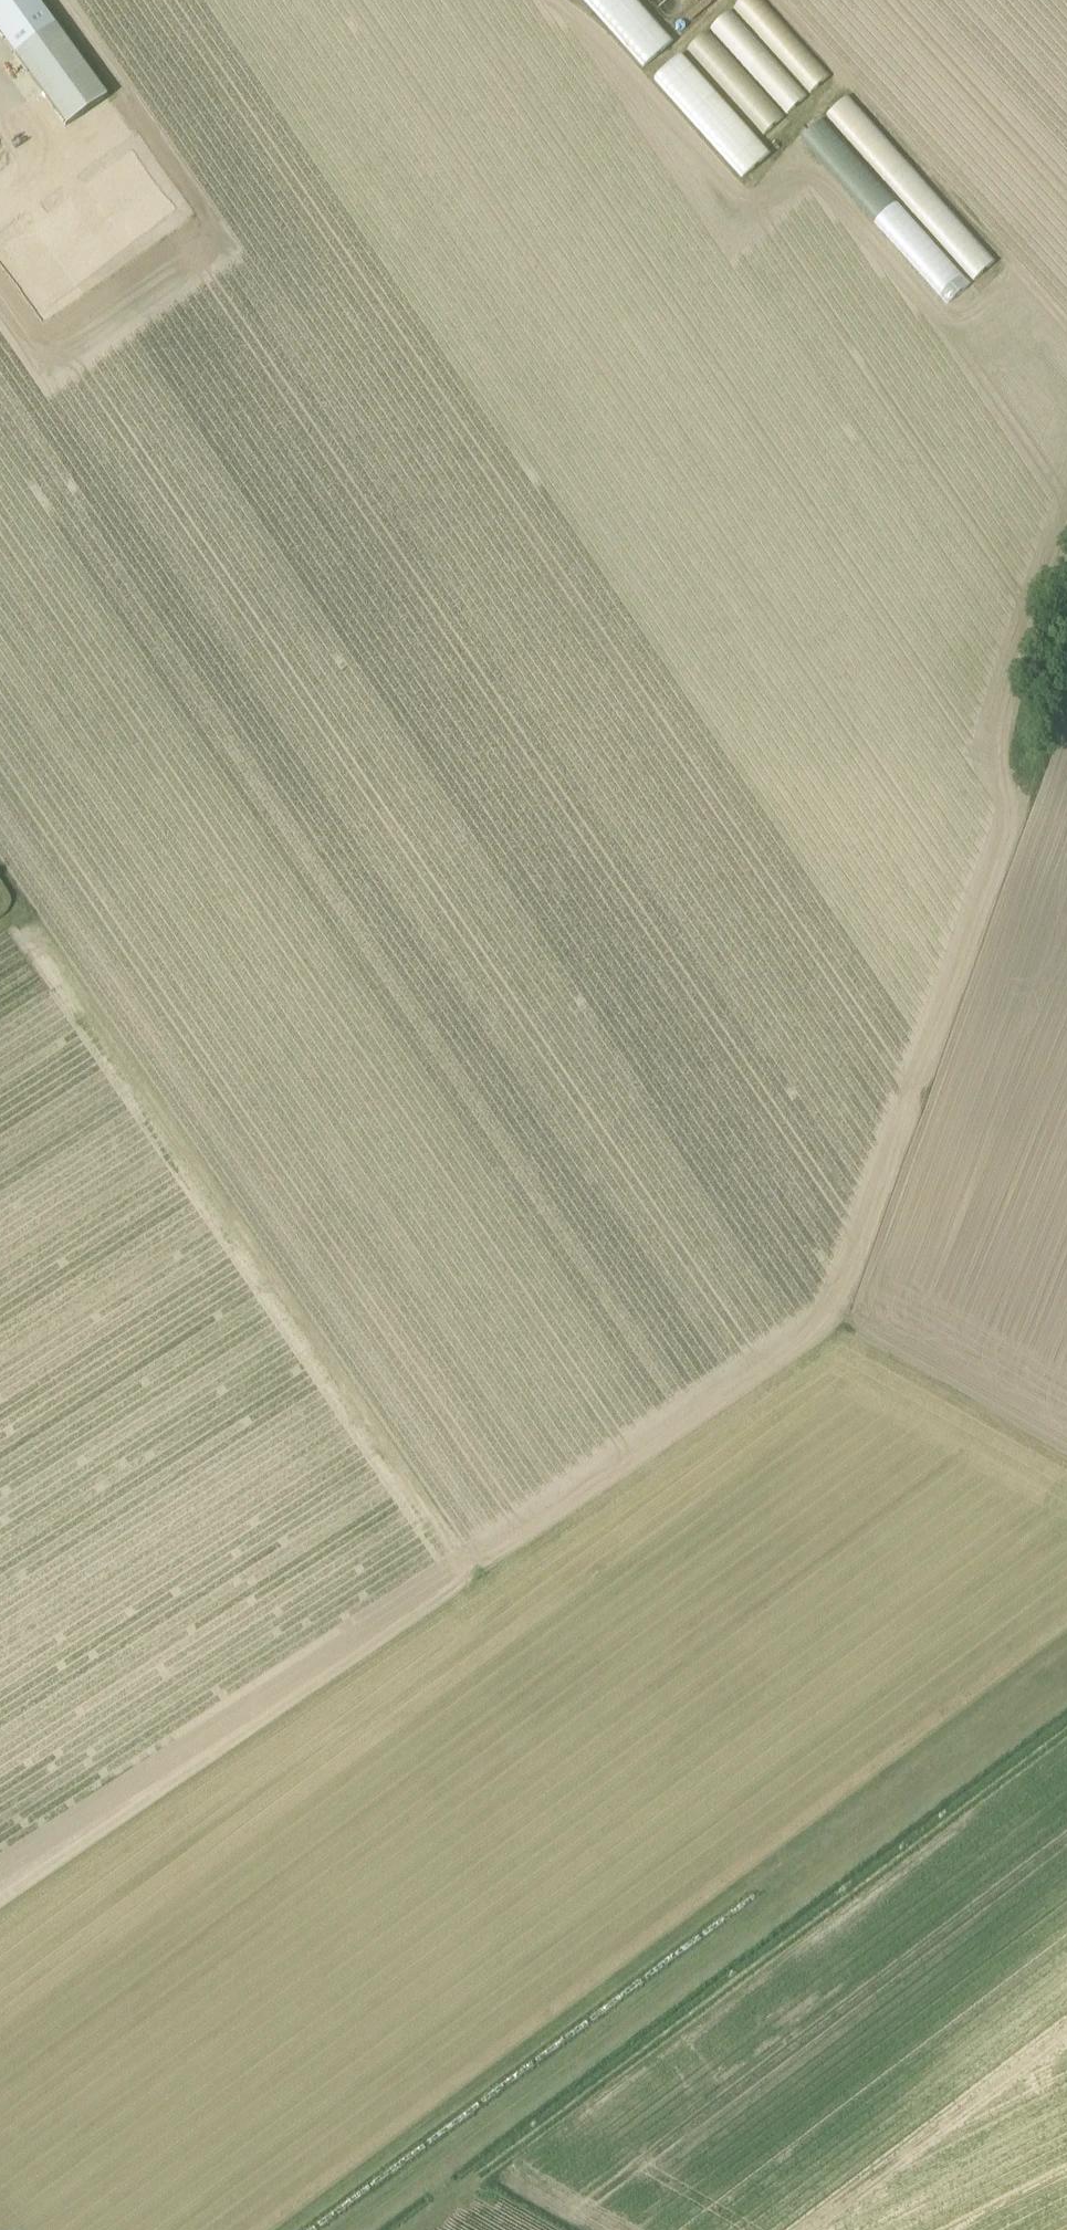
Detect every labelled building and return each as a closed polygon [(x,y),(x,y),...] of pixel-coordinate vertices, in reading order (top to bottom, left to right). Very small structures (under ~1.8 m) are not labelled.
[(44,10),(37,0),(0,0),(0,36),(2,39),(44,10)] [(674,42),(637,0),(584,0),(644,68),(674,42)] [(64,127),(106,98),(55,25),(13,54),(64,127)] [(682,54),(655,78),(744,176),(771,152),(682,54)] [(149,120),(5,223),(56,295),(200,193),(149,120)]
